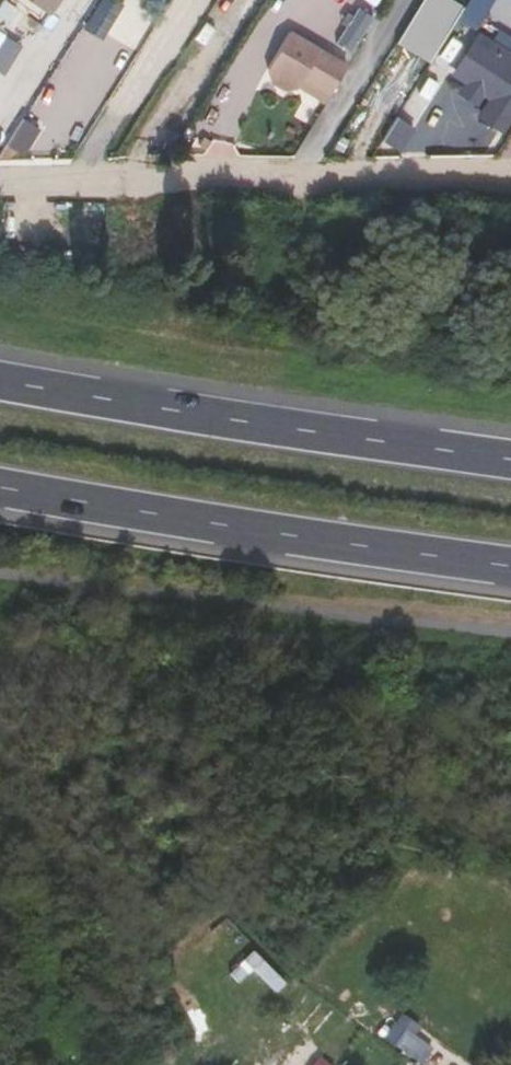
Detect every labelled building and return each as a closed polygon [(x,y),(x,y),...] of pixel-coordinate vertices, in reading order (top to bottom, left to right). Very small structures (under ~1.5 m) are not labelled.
[(36,10),(43,0),(21,0),(36,10)] [(36,10),(41,13),(49,0),(43,0),(36,10)] [(88,26),(119,41),(135,7),(121,0),(100,0),(88,26)] [(432,61),(463,2),(459,0),(421,0),(398,43),(432,61)] [(356,7),(340,43),(356,50),(372,14),(356,7)] [(350,89),(367,61),(311,26),(288,62),(292,74),(305,82),(318,80),(323,73),(350,89)] [(508,130),(510,124),(510,48),(479,29),(452,74),(466,82),(456,99),(508,130)] [(323,73),(318,80),(345,97),(350,89),(323,73)] [(385,142),(401,150),(413,124),(397,116),(385,142)] [(19,132),(9,125),(2,137),(12,145),(19,132)] [(434,1047),(416,1035),(422,1026),(403,1014),(386,1038),(422,1063),(434,1047)]
